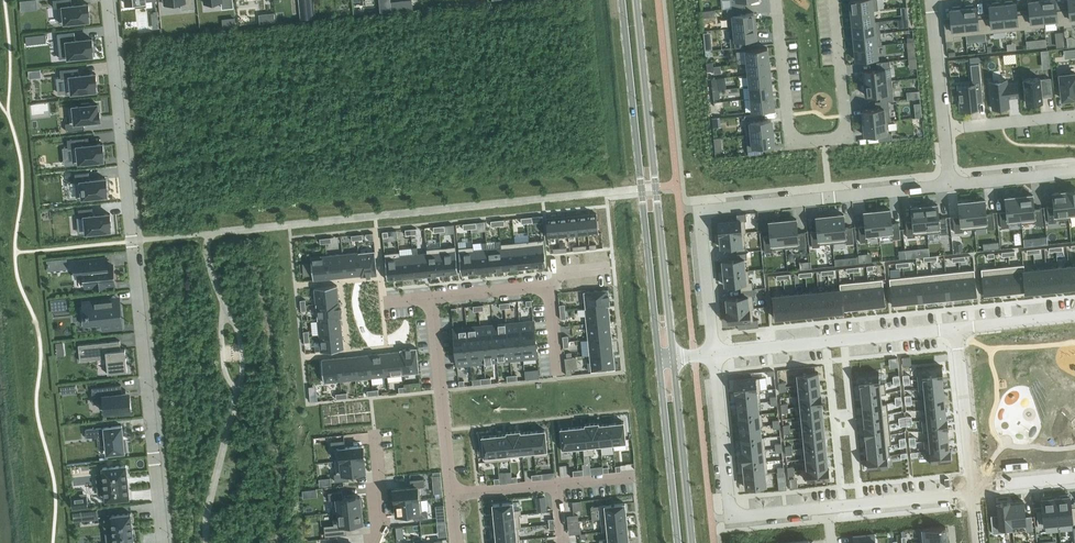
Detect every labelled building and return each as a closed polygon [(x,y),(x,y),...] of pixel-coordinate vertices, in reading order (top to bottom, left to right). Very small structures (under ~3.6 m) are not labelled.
[(30,10),(38,9),(37,0),(28,0),(30,10)] [(54,8),(58,7),(60,23),(73,22),(73,24),(81,23),(81,21),(89,20),(88,13),(89,13),(89,11),(88,3),(72,5),(71,0),(53,0),(54,8)] [(164,4),(181,3),(181,9),(195,8),(194,0),(164,0),(164,4)] [(204,3),(222,1),(223,12),(233,11),(232,0),(204,0),(204,3)] [(381,11),(390,10),(389,0),(380,0),(381,11)] [(390,1),(391,11),(391,12),(413,10),(412,0),(404,0),(390,1)] [(851,12),(878,9),(877,0),(850,0),(851,12)] [(1002,3),(1005,31),(1024,29),(1025,31),(1023,13),(1017,14),(1016,14),(1016,10),(1015,2),(1012,2),(1012,0),(1004,1),(1004,3),(1002,3)] [(1023,13),(1025,31),(1032,30),(1032,28),(1044,27),(1042,0),(1032,0),(1029,1),(1030,9),(1030,12),(1023,13)] [(1044,27),(1045,26),(1045,23),(1046,30),(1057,29),(1056,25),(1064,24),(1064,27),(1063,9),(1056,10),(1055,0),(1042,0),(1044,27)] [(1063,9),(1064,27),(1072,26),(1072,24),(1074,23),(1074,0),(1068,0),(1069,5),(1069,8),(1063,9)] [(991,17),(984,17),(985,33),(1005,31),(1002,3),(1000,4),(1000,2),(992,2),(992,4),(990,5),(989,5),(990,13),(991,17)] [(965,7),(963,7),(966,35),(985,33),(984,17),(977,18),(977,14),(976,6),(973,6),(973,4),(965,5),(965,7)] [(952,22),(944,23),(946,40),(954,40),(954,36),(966,35),(963,7),(961,8),(961,6),(953,7),(953,8),(950,9),(951,17),(952,22)] [(732,8),(727,8),(729,28),(755,25),(754,12),(740,14),(740,7),(732,8)] [(878,9),(851,12),(853,24),(879,21),(879,20),(874,21),(873,10),(878,10),(878,9)] [(274,13),(264,14),(265,22),(275,21),(274,13)] [(235,18),(222,19),(223,27),(235,26),(235,18)] [(879,21),(853,24),(854,36),(880,33),(879,21)] [(755,25),(729,28),(731,48),(744,46),(743,40),(757,38),(755,25)] [(1063,31),(1055,32),(1056,47),(1064,46),(1063,31)] [(74,32),(61,34),(61,42),(67,41),(68,57),(76,56),(77,59),(84,58),(84,56),(92,55),(92,48),(93,48),(92,38),(75,40),(74,32)] [(25,35),(26,44),(46,42),(45,33),(25,35)] [(880,33),(854,36),(855,47),(882,45),(880,33)] [(882,45),(855,47),(856,60),(878,58),(876,46),(882,45)] [(767,48),(746,50),(747,63),(769,61),(767,48)] [(877,68),(864,70),(865,83),(892,80),(890,60),(876,62),(877,68)] [(769,61),(747,63),(748,75),(770,72),(769,61)] [(972,83),(958,85),(961,109),(977,108),(977,103),(977,102),(976,101),(980,101),(980,102),(983,102),(979,63),(970,64),(972,83)] [(78,67),(60,69),(61,78),(65,77),(67,93),(80,91),(80,94),(88,93),(88,91),(96,90),(95,83),(97,83),(96,73),(79,75),(78,67)] [(40,69),(29,71),(29,78),(41,77),(40,69)] [(770,72),(748,75),(750,86),(771,84),(770,72)] [(1060,75),(1063,99),(1064,99),(1064,100),(1065,100),(1065,99),(1068,99),(1071,98),(1071,99),(1072,99),(1072,98),(1073,98),(1073,97),(1074,97),(1074,74),(1060,75)] [(1040,77),(1024,79),(1026,103),(1042,101),(1042,97),(1041,93),(1052,92),(1051,85),(1050,78),(1040,79),(1040,77)] [(1006,79),(990,81),(993,108),(1009,107),(1008,98),(1018,97),(1016,82),(1007,83),(1006,79)] [(892,80),(865,83),(866,96),(880,94),(880,101),(881,101),(888,100),(888,101),(894,100),(892,80)] [(771,84),(750,86),(751,98),(772,96),(771,84)] [(772,96),(751,98),(752,111),(774,109),(772,96)] [(876,108),(863,110),(864,123),(890,120),(888,101),(888,100),(881,101),(880,101),(875,101),(876,108)] [(70,122),(66,123),(67,131),(84,129),(84,122),(100,120),(99,110),(98,110),(97,104),(89,104),(89,102),(81,103),(81,105),(68,107),(70,122)] [(752,114),(744,115),(746,135),(773,132),(771,119),(758,121),(757,114),(752,114)] [(890,120),(864,123),(865,136),(878,134),(879,141),(892,140),(892,133),(889,133),(888,121),(890,120)] [(773,132),(746,135),(748,154),(761,153),(761,146),(774,145),(773,132)] [(85,137),(67,139),(68,148),(72,147),(74,163),(87,161),(87,164),(95,163),(95,161),(103,160),(103,153),(104,153),(103,143),(89,145),(86,145),(85,137)] [(89,172),(75,174),(77,198),(91,197),(91,199),(99,198),(99,196),(107,195),(106,188),(107,188),(106,178),(90,180),(89,172)] [(1066,191),(1069,218),(1070,218),(1069,216),(1072,215),(1074,215),(1074,190),(1066,191)] [(1054,206),(1047,207),(1048,223),(1056,222),(1056,220),(1059,219),(1069,218),(1066,191),(1052,192),(1054,206)] [(1022,196),(1019,196),(1022,223),(1035,222),(1035,224),(1043,223),(1041,207),(1034,208),(1033,194),(1022,196)] [(1007,211),(999,212),(1001,227),(1009,227),(1009,222),(1021,221),(1021,223),(1022,223),(1019,196),(1005,197),(1007,211)] [(985,199),(972,201),(974,228),(987,227),(987,229),(995,228),(993,212),(986,213),(985,199)] [(960,216),(953,216),(955,232),(962,231),(962,229),(974,228),(972,201),(959,202),(960,216)] [(924,206),(927,233),(939,232),(940,234),(947,233),(946,217),(939,218),(937,204),(924,206)] [(913,221),(906,221),(907,237),(915,236),(915,234),(927,233),(924,206),(911,207),(913,221)] [(92,207),(79,209),(79,217),(85,217),(86,232),(94,231),(94,234),(102,233),(102,231),(110,230),(110,223),(111,223),(110,213),(93,215),(92,207)] [(890,209),(877,210),(880,235),(890,234),(892,234),(892,239),(900,238),(899,222),(891,223),(890,209)] [(866,225),(858,226),(860,242),(868,241),(867,237),(880,235),(877,210),(864,212),(866,225)] [(596,213),(586,214),(588,234),(598,233),(598,227),(599,226),(599,220),(597,220),(596,213)] [(737,220),(718,222),(719,229),(719,235),(746,232),(745,220),(746,220),(746,213),(737,214),(737,220)] [(586,214),(576,215),(578,235),(588,234),(586,214)] [(830,215),(833,243),(846,241),(846,243),(854,243),(852,227),(845,228),(844,214),(830,215)] [(578,235),(576,215),(566,216),(568,236),(578,235)] [(818,230),(810,231),(812,247),(820,246),(820,244),(830,243),(833,243),(830,215),(816,217),(818,230)] [(566,216),(557,217),(559,237),(568,236),(566,216)] [(559,237),(557,217),(546,218),(548,238),(559,237)] [(783,220),(785,248),(798,246),(799,248),(806,247),(805,232),(798,232),(796,219),(783,220)] [(770,235),(763,236),(765,252),(773,251),(772,249),(775,249),(785,248),(783,220),(769,222),(770,235)] [(746,232),(719,235),(720,240),(721,247),(736,245),(737,251),(746,250),(744,233),(746,232)] [(1047,236),(1023,238),(1024,246),(1047,244),(1047,236)] [(543,239),(529,240),(532,267),(546,266),(543,239)] [(497,248),(487,249),(490,272),(504,270),(501,243),(500,240),(496,240),(497,248)] [(529,240),(515,242),(518,269),(532,267),(529,240)] [(473,246),(476,273),(490,272),(487,249),(486,241),(482,242),(483,249),(474,250),(473,246)] [(515,242),(501,243),(504,270),(518,269),(515,242)] [(417,246),(413,247),(413,254),(416,277),(430,275),(427,249),(426,249),(427,253),(418,254),(417,246)] [(455,246),(441,247),(444,274),(458,273),(455,246)] [(473,246),(458,248),(461,274),(476,273),(473,246)] [(441,247),(427,249),(430,275),(444,274),(441,247)] [(914,249),(905,250),(906,258),(915,257),(914,249)] [(375,250),(359,252),(361,277),(377,275),(375,250)] [(359,252),(343,254),(345,276),(360,275),(361,277),(359,252)] [(399,252),(384,253),(387,280),(402,278),(399,252)] [(399,252),(402,278),(416,277),(413,254),(400,255),(399,252)] [(738,259),(722,260),(723,273),(748,270),(745,270),(744,259),(747,259),(746,252),(737,253),(738,259)] [(343,254),(327,255),(329,278),(345,276),(343,254)] [(327,255),(311,257),(313,280),(329,278),(327,255)] [(79,261),(80,276),(85,276),(86,286),(94,286),(94,287),(106,286),(106,284),(114,284),(112,265),(107,265),(106,258),(79,261)] [(1023,264),(1009,266),(1012,292),(1026,291),(1026,292),(1023,264)] [(1024,264),(1023,264),(1026,292),(1038,291),(1035,269),(1025,270),(1024,264)] [(1009,266),(995,267),(998,294),(1012,292),(1009,266)] [(1069,266),(1058,267),(1060,289),(1071,288),(1069,266)] [(995,267),(981,269),(984,295),(998,294),(995,267)] [(1058,267),(1046,268),(1049,290),(1060,289),(1058,267)] [(1046,268),(1035,269),(1038,291),(1049,290),(1046,268)] [(974,269),(960,271),(962,297),(977,296),(974,269)] [(748,270),(723,273),(724,278),(724,285),(740,283),(741,290),(753,289),(752,284),(752,281),(749,282),(749,275),(748,270)] [(960,271),(946,272),(948,299),(962,297),(960,271)] [(946,272),(932,274),(934,300),(948,299),(946,272)] [(932,274),(918,275),(920,301),(934,300),(932,274)] [(918,275),(904,276),(906,303),(920,301),(918,275)] [(904,276),(889,278),(892,304),(906,303),(904,276)] [(883,279),(868,280),(871,307),(885,305),(883,279)] [(868,280),(854,282),(857,308),(871,307),(868,280)] [(854,282),(840,283),(843,311),(844,311),(843,309),(857,308),(854,282)] [(840,289),(830,290),(832,312),(843,311),(840,283),(839,283),(840,289)] [(337,285),(314,287),(316,304),(341,301),(339,301),(337,285)] [(741,297),(726,298),(727,305),(727,311),(754,308),(753,296),(755,296),(754,288),(753,289),(741,290),(741,297)] [(608,289),(583,291),(585,308),(610,305),(608,289)] [(830,290),(818,291),(821,313),(832,312),(830,290)] [(818,291),(807,293),(809,315),(821,313),(818,291)] [(807,293),(796,294),(798,316),(809,315),(807,293)] [(796,294),(785,295),(787,317),(798,316),(796,294)] [(785,295),(773,296),(775,318),(787,317),(785,295)] [(89,319),(102,318),(103,329),(122,327),(119,306),(113,307),(112,299),(87,301),(87,306),(82,306),(82,307),(87,306),(88,313),(87,313),(87,316),(88,316),(89,319)] [(341,301),(316,304),(317,320),(342,317),(341,301)] [(610,305),(585,308),(587,323),(610,321),(608,306),(610,306),(610,305)] [(754,308),(727,311),(728,316),(728,323),(744,321),(745,328),(758,326),(758,319),(753,320),(752,308),(754,308)] [(342,317),(317,320),(319,336),(342,333),(340,318),(342,318),(342,317)] [(533,321),(519,322),(521,340),(535,339),(533,321)] [(610,321),(587,323),(588,339),(611,337),(610,321)] [(519,322),(506,323),(508,342),(521,340),(519,322)] [(498,324),(493,325),(495,343),(508,342),(506,323),(505,323),(498,323),(498,324)] [(493,325),(480,326),(482,344),(495,343),(493,325)] [(474,327),(467,327),(469,346),(482,344),(480,326),(474,327)] [(467,327),(453,329),(455,347),(469,346),(467,327)] [(342,333),(319,336),(321,351),(344,349),(342,333)] [(611,337),(588,339),(590,355),(613,352),(611,337)] [(535,339),(521,340),(523,358),(537,357),(535,339)] [(124,353),(125,353),(125,349),(121,349),(120,340),(78,345),(80,361),(89,360),(89,353),(95,352),(96,357),(106,356),(108,372),(106,372),(106,373),(127,370),(126,357),(124,357),(124,353)] [(521,340),(508,342),(510,360),(523,358),(521,340)] [(508,342),(495,343),(497,361),(510,360),(508,342)] [(495,343),(482,344),(484,362),(485,362),(485,363),(492,362),(497,361),(495,343)] [(482,344),(469,346),(471,364),(484,362),(482,344)] [(469,346),(455,347),(457,365),(471,364),(469,346)] [(416,347),(401,349),(403,374),(419,372),(417,347),(416,347)] [(400,351),(385,353),(387,376),(403,374),(401,349),(400,349),(400,351)] [(613,352),(590,355),(592,371),(606,370),(614,369),(613,352)] [(385,353),(369,354),(371,377),(387,376),(385,353)] [(369,354),(353,356),(355,379),(371,377),(369,354)] [(353,356),(337,358),(340,381),(355,379),(353,356)] [(337,358),(321,359),(323,382),(340,381),(337,358)] [(942,366),(916,368),(917,379),(943,376),(942,366)] [(818,372),(797,374),(798,385),(819,383),(818,372)] [(879,372),(858,374),(859,385),(885,382),(880,382),(879,372)] [(943,376),(917,379),(918,389),(943,387),(942,377),(943,377),(943,376)] [(755,378),(734,380),(736,392),(757,390),(755,378)] [(885,382),(859,385),(860,385),(861,395),(886,393),(885,382)] [(420,383),(404,384),(405,392),(421,390),(420,383)] [(819,383),(798,385),(799,396),(820,394),(819,383)] [(132,410),(131,410),(129,392),(122,393),(121,385),(92,388),(93,397),(103,396),(105,412),(120,411),(120,413),(121,413),(121,412),(132,411),(132,410)] [(943,387),(918,389),(918,390),(924,389),(925,399),(922,399),(944,397),(943,387)] [(757,390),(736,392),(737,404),(758,402),(757,390)] [(886,393),(861,395),(862,406),(887,403),(882,403),(881,394),(886,393)] [(820,394),(799,396),(800,406),(821,404),(820,394)] [(944,397),(922,399),(923,410),(945,407),(944,397)] [(758,402),(737,404),(738,416),(759,414),(758,402)] [(887,403),(862,406),(863,416),(888,413),(887,403)] [(821,404),(800,406),(801,417),(823,415),(821,404)] [(927,419),(922,420),(947,418),(947,417),(946,417),(945,407),(923,410),(926,410),(927,419)] [(888,413),(863,416),(864,426),(863,426),(889,424),(888,413)] [(759,414),(738,416),(739,428),(760,426),(759,414)] [(823,415),(801,417),(802,427),(824,425),(823,415)] [(947,418),(922,420),(923,431),(948,428),(947,418)] [(598,422),(586,424),(589,455),(594,454),(593,448),(601,447),(598,422)] [(599,422),(598,422),(601,447),(613,446),(611,423),(599,424),(599,422)] [(624,422),(611,423),(613,446),(614,446),(613,443),(614,443),(626,442),(625,435),(624,422)] [(585,426),(573,427),(576,450),(583,449),(584,455),(589,455),(586,424),(585,424),(585,426)] [(889,424),(863,426),(865,436),(890,434),(889,424)] [(86,437),(105,435),(107,453),(125,452),(122,425),(85,429),(86,437)] [(824,425),(802,427),(804,438),(825,436),(824,425)] [(760,426),(739,428),(740,440),(761,437),(760,426)] [(573,427),(560,428),(563,451),(576,450),(573,427)] [(948,428),(923,431),(928,431),(929,440),(924,440),(924,441),(948,438),(947,429),(948,429),(948,428)] [(508,431),(507,432),(510,459),(510,456),(522,455),(519,430),(508,431)] [(520,430),(519,430),(522,455),(534,454),(532,431),(520,432),(520,430)] [(545,430),(532,431),(534,454),(535,456),(548,455),(545,430)] [(507,434),(495,435),(497,460),(510,459),(507,432),(506,432),(507,434)] [(890,434),(865,436),(865,437),(866,437),(867,447),(891,444),(890,434)] [(495,435),(482,436),(484,462),(497,460),(495,435)] [(825,436),(804,438),(805,448),(826,446),(825,436)] [(761,437),(740,440),(742,451),(763,449),(761,437)] [(948,438),(924,441),(925,451),(950,448),(949,448),(948,438)] [(344,440),(331,441),(332,449),(334,449),(335,461),(364,458),(363,445),(345,447),(344,440)] [(891,444),(867,447),(868,457),(867,457),(890,455),(889,445),(891,445),(891,444)] [(826,446),(805,448),(806,459),(827,457),(826,446)] [(950,448),(925,451),(925,452),(927,452),(928,462),(952,459),(950,448)] [(763,449),(742,451),(743,463),(764,461),(763,449)] [(890,455),(867,457),(868,467),(868,468),(888,466),(887,456),(890,455)] [(827,457),(806,459),(807,469),(828,467),(827,457)] [(336,473),(334,473),(335,481),(349,480),(348,473),(365,471),(364,458),(335,461),(336,467),(336,473)] [(764,461),(743,463),(744,475),(765,473),(764,461)] [(97,484),(104,484),(106,500),(129,497),(126,465),(103,467),(103,474),(96,474),(97,484)] [(828,467),(807,469),(808,480),(829,478),(828,467)] [(765,473),(744,475),(745,487),(766,485),(765,473)] [(402,488),(393,488),(395,501),(421,499),(420,487),(424,486),(424,478),(410,479),(411,487),(402,488)] [(342,491),(328,492),(329,500),(331,500),(333,513),(338,512),(361,509),(361,507),(363,507),(362,499),(360,499),(360,496),(343,498),(342,491)] [(86,493),(71,495),(73,508),(87,506),(86,493)] [(1056,497),(1059,525),(1074,524),(1074,507),(1071,507),(1071,503),(1070,496),(1068,496),(1068,494),(1060,495),(1060,497),(1056,497)] [(544,496),(537,497),(539,511),(546,510),(544,496)] [(1042,510),(1036,511),(1038,527),(1059,525),(1056,497),(1051,498),(1051,496),(1043,497),(1043,499),(1041,499),(1042,506),(1042,510)] [(421,499),(395,501),(395,508),(396,514),(414,513),(414,520),(428,519),(427,510),(422,511),(421,499)] [(1023,501),(1010,502),(1013,531),(1026,530),(1026,531),(1033,530),(1031,516),(1025,516),(1023,501)] [(513,502),(493,504),(494,517),(520,514),(520,509),(514,510),(513,502)] [(998,519),(991,520),(992,533),(1013,531),(1010,502),(996,503),(998,519)] [(625,503),(599,506),(601,519),(626,516),(625,503)] [(334,524),(324,525),(325,536),(346,534),(345,524),(363,522),(361,509),(338,512),(339,518),(333,519),(334,524)] [(97,510),(82,511),(83,520),(98,518),(97,510)] [(106,535),(107,542),(134,542),(131,513),(111,515),(113,534),(106,535)] [(520,514),(494,517),(495,529),(521,527),(519,515),(521,515),(520,514)] [(626,516),(601,519),(602,531),(627,528),(626,516)] [(945,526),(918,529),(920,541),(947,539),(945,526)] [(496,541),(494,542),(519,539),(518,528),(521,527),(495,529),(496,541)] [(599,539),(600,542),(608,542),(629,541),(627,528),(602,531),(602,532),(605,531),(605,537),(606,539),(599,539)] [(853,536),(854,542),(874,542),(873,534),(853,536)]
